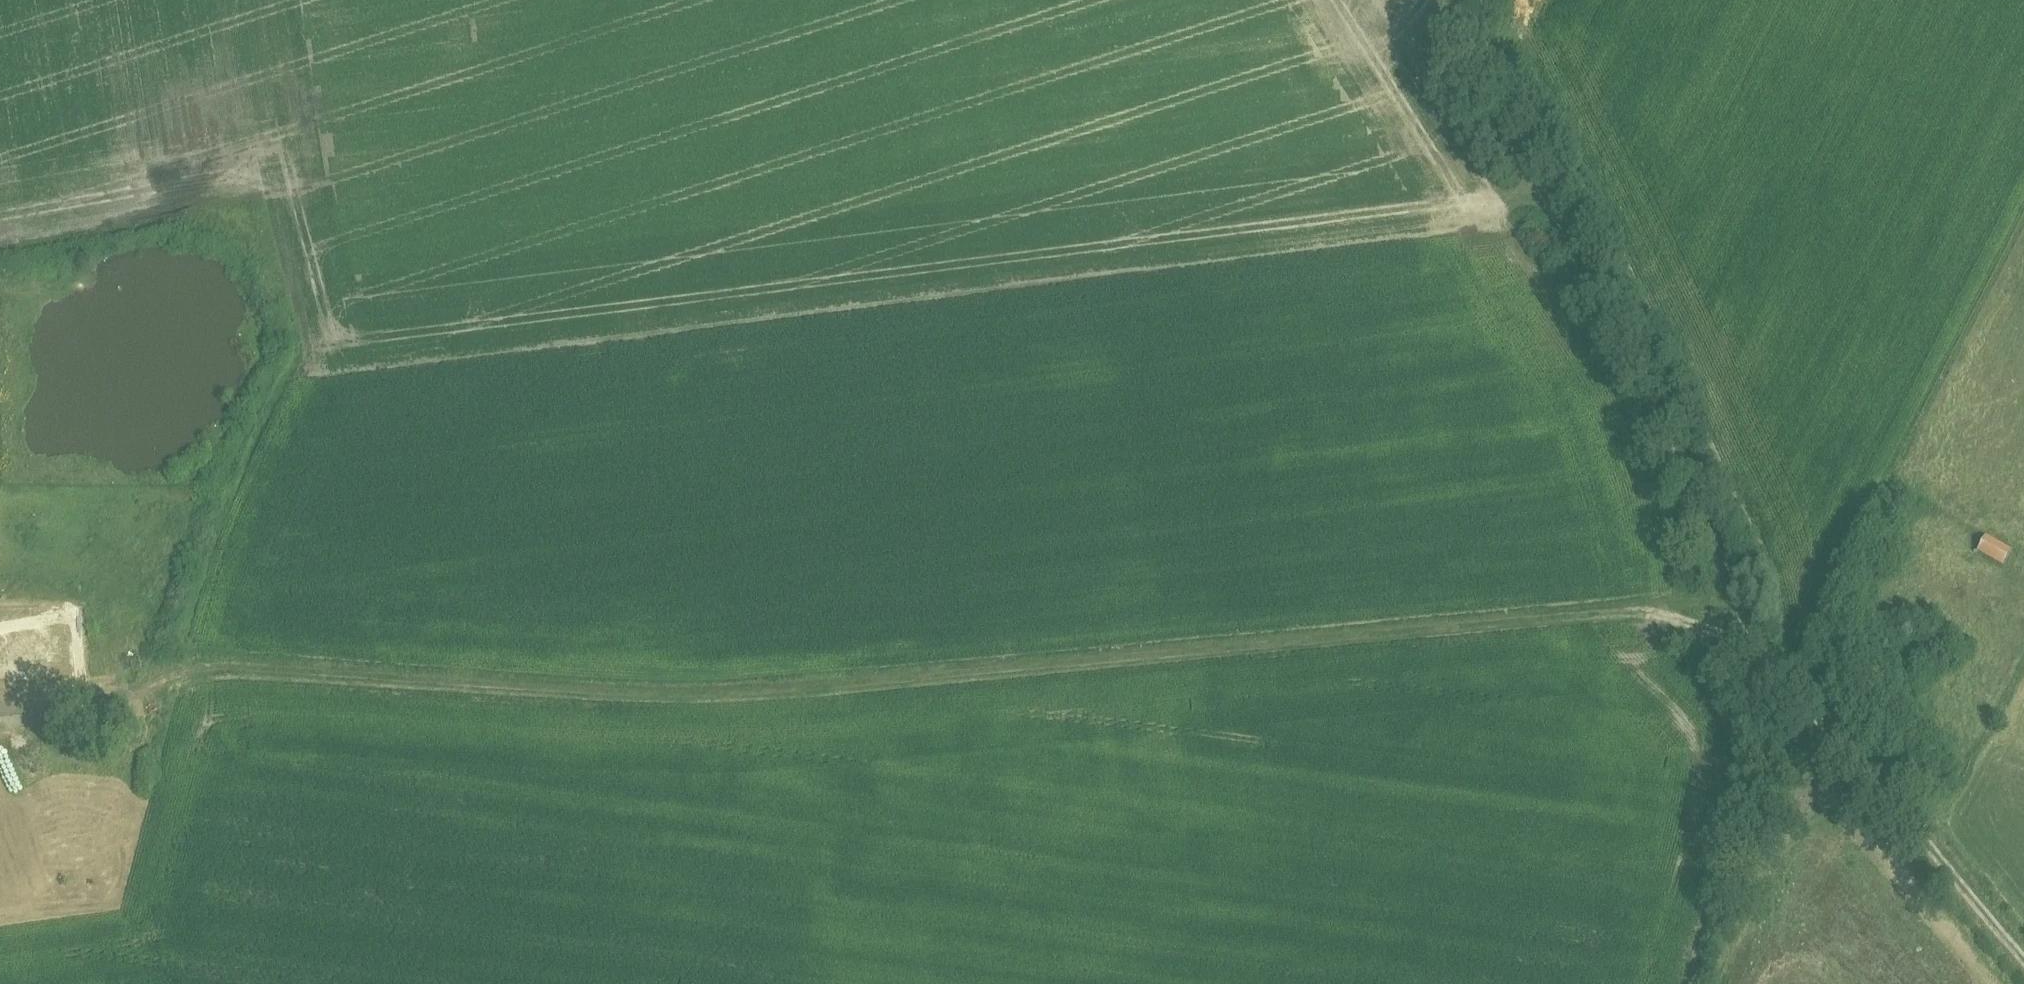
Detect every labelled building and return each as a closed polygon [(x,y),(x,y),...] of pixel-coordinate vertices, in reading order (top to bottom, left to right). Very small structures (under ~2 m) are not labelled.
[(1989,537),(1978,561),(2007,578),(2020,556),(1989,537)]
